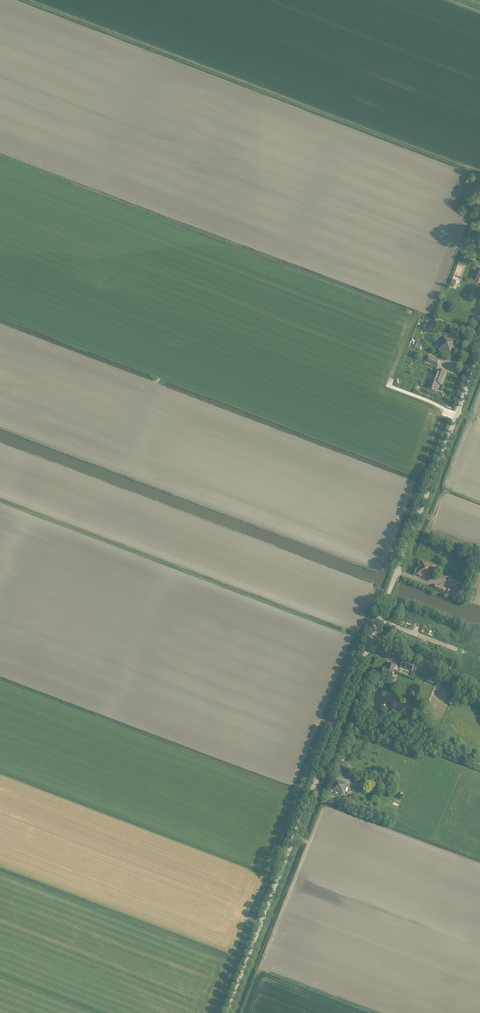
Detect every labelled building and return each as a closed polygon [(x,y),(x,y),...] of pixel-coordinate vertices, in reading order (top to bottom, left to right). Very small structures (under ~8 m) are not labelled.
[(469,175),(466,182),(479,187),(479,179),(469,175)] [(468,253),(462,250),(459,258),(465,261),(468,253)] [(474,263),(469,276),(479,280),(479,266),(474,263)] [(429,321),(426,330),(434,332),(437,324),(429,321)] [(452,355),(457,342),(440,335),(438,338),(442,340),(438,350),(452,355)] [(421,346),(417,344),(413,354),(418,355),(421,346)] [(439,360),(430,356),(428,361),(438,365),(439,360)] [(446,372),(439,369),(434,382),(441,384),(446,372)] [(433,575),(436,566),(422,561),(416,574),(430,580),(432,575),(433,575)] [(444,594),(446,588),(436,585),(434,591),(444,594)] [(414,677),(418,668),(413,666),(414,665),(402,661),(400,666),(406,669),(404,673),(414,677)] [(381,674),(391,678),(393,671),(396,665),(389,662),(386,669),(384,668),(381,674)] [(434,673),(429,671),(426,681),(430,683),(434,673)] [(349,767),(342,765),(340,772),(346,774),(349,767)] [(346,788),(350,779),(338,774),(331,790),(344,795),(347,788),(346,788)]
